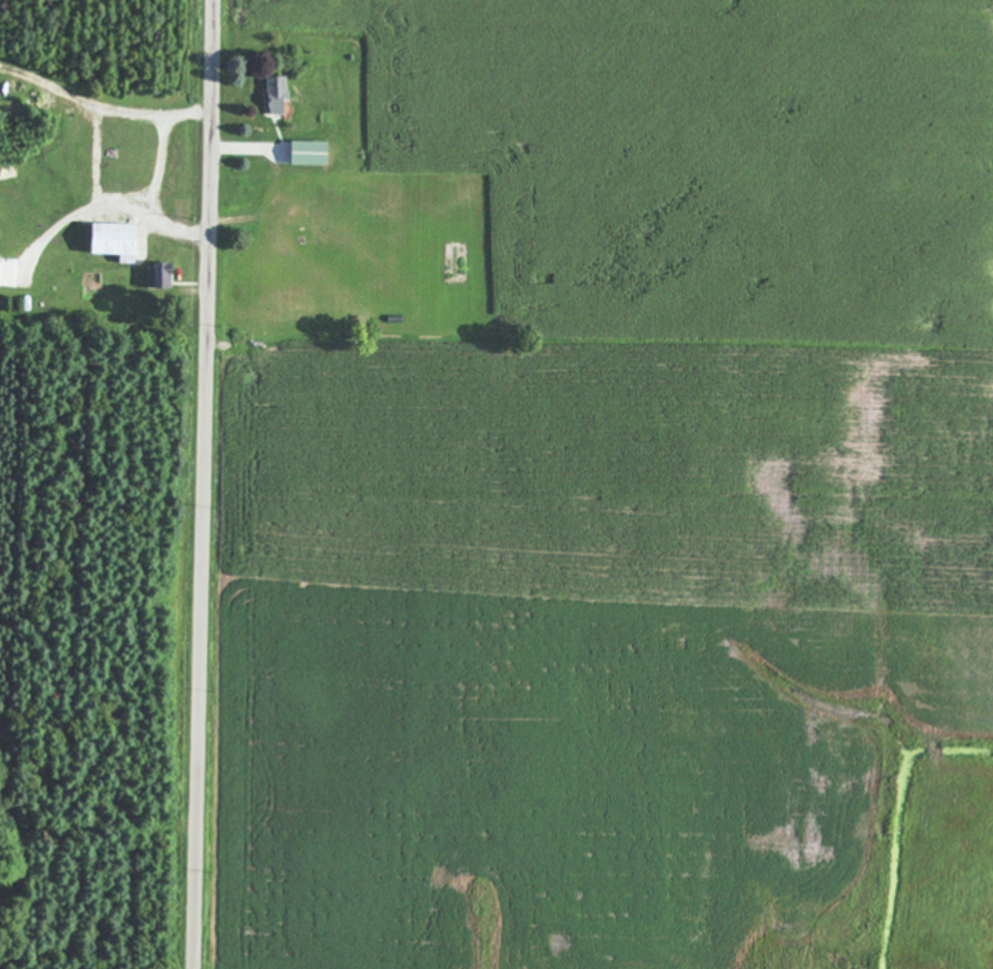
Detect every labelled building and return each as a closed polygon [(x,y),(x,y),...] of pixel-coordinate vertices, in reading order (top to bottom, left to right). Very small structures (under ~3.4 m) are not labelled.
[(289,75),(270,76),(271,114),(286,114),(286,101),(290,101),(289,75)] [(331,140),(294,140),(294,164),(330,164),(331,140)] [(139,263),(139,225),(91,224),(91,252),(119,253),(119,262),(139,263)] [(168,287),(167,261),(158,262),(158,268),(150,268),(150,287),(168,287)]
